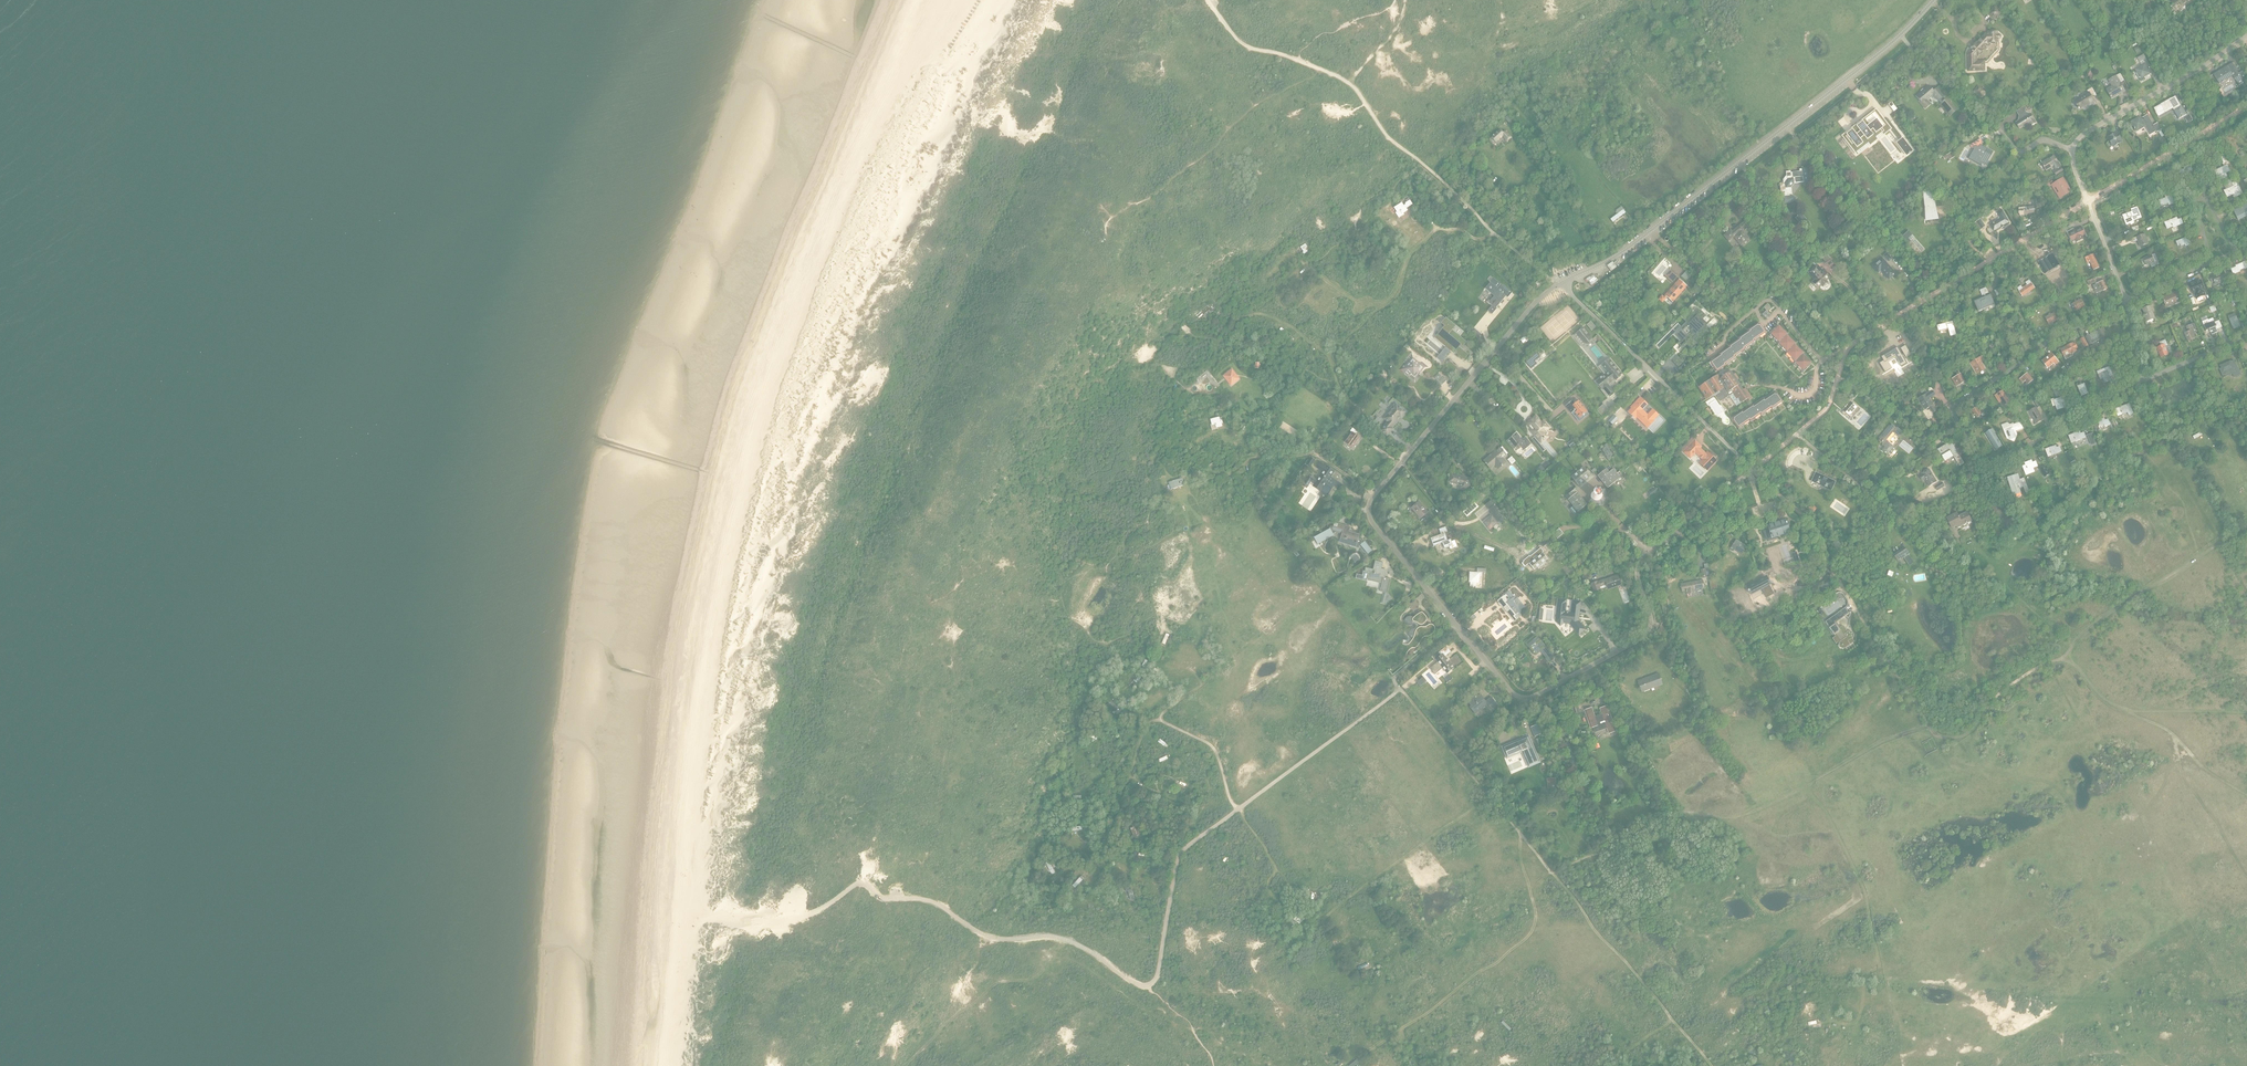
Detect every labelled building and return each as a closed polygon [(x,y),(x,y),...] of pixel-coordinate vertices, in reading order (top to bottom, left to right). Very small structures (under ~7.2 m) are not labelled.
[(1996,6),(1996,7),(1995,6),(1988,13),(1995,20),(2002,12),(2001,11),(2002,11),(1996,6)] [(2197,12),(2181,22),(2186,29),(2191,27),(2192,28),(2196,26),(2197,28),(2204,24),(2197,12)] [(1983,49),(1984,47),(1985,48),(1985,49),(1986,49),(1987,49),(1988,49),(1989,48),(1989,47),(1989,46),(1989,45),(1988,45),(1987,44),(1989,42),(1998,42),(1997,39),(1999,39),(2000,39),(2000,38),(2001,38),(2001,37),(2001,36),(2001,35),(2000,34),(1999,34),(1997,34),(1997,31),(1989,32),(1989,34),(1985,34),(1976,43),(1970,49),(1967,53),(1968,70),(1985,70),(1985,61),(1978,61),(1978,55),(1983,49)] [(2170,36),(2159,43),(2167,56),(2178,49),(2170,36)] [(2147,67),(2150,65),(2144,54),(2138,58),(2140,62),(2143,60),(2145,63),(2138,67),(2136,65),(2131,68),(2132,70),(2134,69),(2141,81),(2145,79),(2144,77),(2151,73),(2147,67)] [(2214,75),(2214,76),(2215,79),(2216,79),(2219,84),(2226,80),(2233,75),(2237,82),(2239,85),(2244,82),(2244,81),(2246,79),(2246,77),(2243,71),(2239,73),(2233,63),(2219,70),(2220,71),(2214,75)] [(2107,90),(2112,99),(2125,91),(2120,82),(2124,80),(2121,73),(2110,79),(2113,86),(2107,90)] [(1973,91),(1982,98),(1986,92),(1978,85),(1973,91)] [(1937,87),(1933,91),(1928,86),(1916,96),(1921,102),(1920,103),(1925,109),(1931,104),(1927,99),(1933,95),(1941,103),(1939,105),(1949,116),(1957,110),(1937,87)] [(2087,104),(2087,105),(2094,101),(2092,98),(2096,95),(2092,88),(2088,91),(2089,92),(2075,101),(2078,107),(2079,109),(2087,104)] [(2160,106),(2155,109),(2156,111),(2155,112),(2158,116),(2165,112),(2164,110),(2173,106),(2180,118),(2187,114),(2181,105),(2180,105),(2176,97),(2172,99),(2172,98),(2161,104),(2162,106),(2160,107),(2160,106)] [(1897,109),(1891,102),(1888,104),(1894,112),(1897,109)] [(1989,118),(1990,119),(1992,117),(1992,116),(1992,115),(1987,109),(1983,113),(1988,119),(1989,118)] [(2031,126),(2036,123),(2031,115),(2028,114),(2029,112),(2025,111),(2024,112),(2019,115),(2020,117),(2019,117),(2019,119),(2015,122),(2018,127),(2026,123),(2027,124),(2029,123),(2031,126)] [(1888,129),(1881,121),(1879,122),(1874,115),(1868,119),(1867,119),(1865,120),(1867,122),(1865,124),(1864,124),(1864,123),(1862,121),(1856,126),(1857,128),(1858,129),(1854,132),(1852,129),(1845,134),(1846,135),(1845,136),(1847,138),(1849,137),(1850,138),(1849,139),(1853,143),(1850,145),(1855,152),(1867,143),(1868,143),(1869,143),(1869,144),(1870,144),(1871,144),(1875,141),(1876,140),(1876,139),(1875,138),(1875,137),(1875,136),(1876,136),(1880,133),(1883,131),(1884,132),(1888,129)] [(2158,122),(2153,125),(2147,115),(2143,117),(2144,119),(2142,120),(2141,120),(2141,119),(2140,119),(2139,119),(2138,119),(2137,119),(2136,119),(2135,120),(2135,121),(2134,121),(2134,122),(2134,123),(2133,124),(2134,125),(2134,126),(2134,127),(2135,128),(2136,128),(2137,128),(2138,129),(2139,129),(2140,128),(2141,128),(2142,128),(2142,127),(2142,126),(2143,126),(2144,127),(2146,126),(2151,134),(2156,131),(2157,132),(2162,129),(2158,122)] [(1506,132),(1504,134),(1500,129),(1492,136),(1496,141),(1502,136),(1506,141),(1511,137),(1506,132)] [(2122,139),(2121,139),(2118,134),(2118,133),(2115,132),(2115,133),(2110,136),(2109,136),(2108,139),(2109,139),(2112,144),(2112,145),(2115,146),(2115,145),(2120,142),(2121,142),(2122,139)] [(1903,139),(1902,138),(1896,142),(1897,143),(1897,144),(1902,150),(1906,155),(1912,150),(1908,146),(1909,145),(1904,139),(1903,139)] [(1974,149),(1969,159),(1981,166),(1983,162),(1986,163),(1993,152),(1988,149),(1988,150),(1985,148),(1985,147),(1981,145),(1982,142),(1980,139),(1970,145),(1972,148),(1973,148),(1974,149)] [(2054,155),(2042,163),(2046,170),(2055,165),(2058,169),(2061,167),(2061,166),(2058,161),(2054,155)] [(2224,166),(2214,170),(2217,177),(2218,176),(2219,178),(2218,179),(2219,181),(2228,177),(2226,173),(2227,172),(2230,170),(2227,164),(2230,163),(2229,160),(2223,163),(2224,166)] [(2179,172),(2182,177),(2188,173),(2188,172),(2192,169),(2189,164),(2185,167),(2185,168),(2179,172)] [(1810,184),(1811,181),(1809,167),(1799,169),(1799,171),(1798,171),(1799,177),(1791,178),(1790,174),(1788,174),(1788,175),(1785,176),(1783,180),(1783,183),(1779,183),(1781,197),(1781,198),(1781,202),(1783,203),(1792,202),(1794,200),(1793,197),(1791,195),(1790,187),(1794,183),(1793,183),(1804,181),(1804,182),(1806,184),(1810,184)] [(2067,194),(2071,191),(2063,178),(2052,184),(2054,188),(2056,187),(2060,192),(2062,191),(2064,195),(2067,193),(2067,194)] [(2237,184),(2238,183),(2237,181),(2236,182),(2235,181),(2232,183),(2233,186),(2224,190),(2227,197),(2232,194),(2234,198),(2243,194),(2239,186),(2238,186),(2237,184)] [(1933,190),(1923,192),(1924,198),(1926,217),(1936,216),(1933,196),(1933,190)] [(2168,203),(2169,205),(2174,203),(2171,195),(2158,201),(2161,206),(2168,203)] [(2019,208),(2020,215),(2035,213),(2034,208),(2040,207),(2039,199),(2033,200),(2034,206),(2019,208)] [(1407,211),(1405,209),(1412,205),(1409,200),(1405,203),(1405,204),(1403,206),(1401,203),(1394,208),(1397,212),(1396,212),(1399,218),(1404,214),(1404,213),(1407,211)] [(2138,206),(2137,206),(2136,204),(2132,205),(2134,208),(2131,209),(2132,211),(2130,212),(2129,211),(2127,212),(2127,213),(2122,215),(2126,225),(2130,223),(2131,225),(2134,223),(2133,221),(2142,217),(2138,206)] [(2238,220),(2246,215),(2246,204),(2234,210),(2238,220)] [(1610,219),(1613,222),(1626,212),(1621,206),(1616,210),(1618,213),(1610,219)] [(2000,226),(2001,228),(2004,226),(2003,225),(2009,221),(2002,210),(1997,212),(2000,218),(1990,224),(1994,231),(2000,226)] [(2181,219),(2177,220),(2177,218),(2165,222),(2167,228),(2177,224),(2177,226),(2183,224),(2181,219)] [(1976,221),(1981,229),(1985,226),(1980,219),(1976,221)] [(1743,234),(1744,233),(1741,230),(1747,225),(1744,221),(1732,231),(1730,229),(1723,235),(1728,241),(1734,236),(1737,239),(1738,238),(1740,242),(1742,242),(1745,239),(1745,237),(1743,234)] [(2082,236),(2085,234),(2082,227),(2079,229),(2079,228),(2071,232),(2068,234),(2072,241),(2078,238),(2079,240),(2083,238),(2082,236)] [(1908,230),(1901,237),(1907,244),(1911,241),(1908,238),(1912,235),(1908,230)] [(2140,246),(2149,243),(2145,234),(2130,240),(2131,243),(2138,240),(2140,246)] [(2189,239),(2186,240),(2185,238),(2176,242),(2178,246),(2180,245),(2180,246),(2185,244),(2186,246),(2191,244),(2189,239)] [(1303,252),(1304,254),(1308,251),(1307,250),(1309,248),(1305,243),(1300,247),(1303,252)] [(2038,263),(2043,271),(2053,265),(2054,267),(2055,266),(2055,267),(2059,265),(2053,254),(2038,263)] [(2094,254),(2085,258),(2087,262),(2089,261),(2090,261),(2091,264),(2094,273),(2100,270),(2097,262),(2094,254)] [(2152,267),(2159,264),(2155,254),(2152,255),(2151,254),(2143,258),(2146,265),(2150,263),(2152,267)] [(1889,279),(1895,273),(1881,258),(1872,266),(1878,272),(1881,270),(1889,279)] [(2245,269),(2246,268),(2246,264),(2246,261),(2236,265),(2237,266),(2231,269),(2233,274),(2240,271),(2239,270),(2244,268),(2245,269)] [(1824,271),(1823,272),(1817,265),(1808,272),(1814,280),(1812,282),(1817,288),(1829,277),(1824,271)] [(1665,276),(1672,282),(1676,276),(1668,269),(1664,274),(1665,275),(1665,276)] [(2214,281),(2215,284),(2227,279),(2223,270),(2220,271),(2221,272),(2209,277),(2212,282),(2214,281)] [(1588,281),(1592,286),(1596,284),(1595,283),(1598,280),(1594,274),(1586,279),(1588,281)] [(1500,284),(1492,277),(1489,281),(1496,287),(1491,292),(1495,296),(1490,302),(1492,305),(1487,311),(1492,314),(1497,308),(1495,307),(1505,295),(1507,298),(1512,293),(1502,285),(1501,287),(1499,285),(1500,284)] [(1665,295),(1672,302),(1687,286),(1679,279),(1665,295)] [(2196,298),(2205,295),(2203,290),(2205,290),(2201,279),(2189,284),(2193,294),(2194,294),(2196,298)] [(2017,288),(2023,296),(2035,288),(2029,280),(2026,283),(2028,285),(2023,288),(2021,286),(2017,288)] [(2096,284),(2099,292),(2107,288),(2104,281),(2096,284)] [(1991,294),(1986,296),(1985,294),(1989,293),(1986,287),(1980,290),(1982,295),(1984,295),(1985,296),(1974,301),(1979,312),(1995,305),(1991,294)] [(2178,296),(2175,297),(2173,292),(2162,297),(2166,305),(2176,300),(2177,302),(2180,301),(2178,296)] [(2073,303),(2076,310),(2085,306),(2081,299),(2073,303)] [(2143,308),(2147,321),(2155,318),(2151,306),(2152,305),(2151,302),(2148,303),(2149,306),(2143,308)] [(1207,305),(1196,315),(1199,318),(1203,315),(1209,310),(1211,312),(1216,308),(1212,304),(1208,305),(1207,305)] [(1683,330),(1676,336),(1682,342),(1688,336),(1690,339),(1688,342),(1689,343),(1687,346),(1691,351),(1711,331),(1706,327),(1700,332),(1698,329),(1705,323),(1702,320),(1706,316),(1700,310),(1695,315),(1693,317),(1695,319),(1689,324),(1693,328),(1689,332),(1685,329),(1683,331),(1683,330)] [(1689,314),(1685,310),(1681,315),(1685,319),(1689,314)] [(1762,315),(1766,319),(1770,314),(1766,310),(1762,315)] [(2045,317),(2049,324),(2057,320),(2054,313),(2045,317)] [(2230,319),(2233,329),(2240,326),(2236,316),(2230,319)] [(1461,345),(1463,347),(1467,342),(1452,330),(1456,325),(1446,317),(1441,323),(1444,326),(1434,338),(1454,354),(1455,352),(1464,359),(1468,354),(1459,347),(1461,345)] [(2212,335),(2218,332),(2216,326),(2214,320),(2203,325),(2206,331),(2209,329),(2212,335)] [(1586,325),(1592,331),(1596,327),(1591,321),(1586,325)] [(1948,322),(1937,325),(1939,330),(1949,327),(1951,336),(1956,334),(1953,323),(1948,325),(1948,322)] [(2185,333),(2188,339),(2196,336),(2193,330),(2197,328),(2194,323),(2186,326),(2188,332),(2185,333)] [(1759,324),(1758,325),(1757,324),(1748,330),(1749,331),(1738,338),(1739,339),(1729,346),(1730,347),(1719,354),(1720,355),(1709,363),(1715,372),(1726,364),(1736,358),(1735,357),(1746,350),(1745,349),(1755,342),(1754,341),(1766,333),(1759,324)] [(1794,363),(1803,372),(1811,364),(1810,363),(1811,362),(1802,354),(1803,353),(1794,344),(1794,343),(1786,335),(1786,334),(1777,325),(1769,333),(1770,334),(1769,335),(1778,344),(1777,344),(1786,353),(1786,354),(1794,363)] [(1573,336),(1582,347),(1590,340),(1590,339),(1592,338),(1583,328),(1573,336)] [(2101,343),(2108,340),(2103,328),(2085,337),(2089,344),(2093,343),(2091,339),(2096,336),(2098,340),(2099,339),(2101,343)] [(2080,339),(2084,347),(2088,345),(2084,337),(2080,339)] [(2156,347),(2160,357),(2168,354),(2165,346),(2167,345),(2165,340),(2159,342),(2161,346),(2156,347)] [(2061,349),(2066,359),(2073,355),(2072,353),(2076,351),(2073,343),(2061,349)] [(1905,345),(1900,347),(1905,357),(1911,354),(1905,345)] [(1883,360),(1879,362),(1885,372),(1891,367),(1888,362),(1896,358),(1901,366),(1906,363),(1896,346),(1881,356),(1883,360)] [(1536,352),(1525,361),(1531,368),(1536,364),(1534,361),(1539,356),(1536,352)] [(2051,353),(2042,361),(2048,368),(2054,363),(2055,365),(2059,362),(2051,353)] [(1671,360),(1678,367),(1684,362),(1677,355),(1671,360)] [(1422,362),(1419,364),(1412,359),(1407,365),(1404,363),(1398,370),(1407,378),(1410,375),(1414,378),(1418,374),(1417,373),(1419,370),(1420,372),(1424,368),(1428,367),(1422,362)] [(1620,375),(1622,374),(1610,359),(1608,361),(1607,360),(1598,367),(1604,374),(1601,377),(1600,378),(1596,381),(1602,389),(1600,390),(1607,398),(1610,395),(1609,395),(1613,391),(1609,387),(1617,380),(1616,380),(1620,376),(1620,375)] [(1446,366),(1453,373),(1458,368),(1450,361),(1446,366)] [(2230,361),(2220,365),(2223,372),(2224,372),(2225,374),(2230,372),(2231,374),(2233,373),(2234,377),(2241,374),(2235,362),(2232,364),(2231,361),(2230,362),(2230,361)] [(1972,366),(1977,374),(1985,369),(1980,362),(1972,366)] [(2104,383),(2111,380),(2107,370),(2098,374),(2100,379),(2103,378),(2104,383)] [(1232,374),(1233,374),(1231,371),(1229,372),(1228,371),(1224,374),(1225,375),(1223,376),(1226,380),(1227,379),(1230,383),(1236,378),(1232,374)] [(1735,373),(1733,374),(1731,371),(1719,379),(1717,376),(1700,387),(1707,398),(1715,392),(1721,401),(1729,395),(1736,406),(1745,400),(1747,402),(1752,398),(1745,388),(1743,390),(1741,387),(1741,386),(1737,380),(1739,379),(1735,373)] [(2025,381),(2028,384),(2033,380),(2027,373),(2020,379),(2023,383),(2024,381),(2025,382),(2025,381)] [(1439,374),(1434,378),(1441,385),(1446,381),(1439,374)] [(1960,374),(1952,378),(1957,386),(1965,381),(1960,374)] [(2077,386),(2081,396),(2088,393),(2084,384),(2077,386)] [(1929,398),(1935,395),(1932,390),(1927,394),(1926,394),(1919,399),(1925,409),(1929,407),(1933,413),(1936,411),(1932,405),(1933,405),(1929,398)] [(2002,390),(1995,395),(1998,400),(2000,398),(2002,401),(2004,405),(2012,400),(2007,392),(2004,394),(2002,390)] [(1776,393),(1775,394),(1774,393),(1764,400),(1764,399),(1753,406),(1753,405),(1742,412),(1742,411),(1733,418),(1733,419),(1732,419),(1739,429),(1750,421),(1751,422),(1761,415),(1761,416),(1772,409),(1772,410),(1783,402),(1776,393)] [(2062,403),(2067,401),(2065,396),(2060,398),(2054,400),(2054,398),(2050,399),(2053,406),(2055,405),(2057,410),(2064,408),(2062,403)] [(1587,411),(1578,401),(1576,399),(1573,401),(1572,400),(1565,406),(1571,413),(1574,411),(1579,418),(1582,415),(1583,416),(1584,415),(1584,414),(1587,411)] [(1653,421),(1658,415),(1652,410),(1647,415),(1642,410),(1647,405),(1642,400),(1635,407),(1634,406),(1627,413),(1632,417),(1634,414),(1642,421),(1644,423),(1646,425),(1648,427),(1653,422),(1653,421)] [(1846,412),(1852,418),(1859,410),(1850,402),(1843,409),(1844,410),(1842,413),(1843,415),(1846,412)] [(2129,416),(2134,414),(2130,403),(2115,408),(2115,411),(2114,411),(2115,414),(2116,413),(2118,416),(2128,412),(2129,416)] [(1400,410),(1401,409),(1396,404),(1394,406),(1394,405),(1390,409),(1392,410),(1389,413),(1388,413),(1384,419),(1389,423),(1387,425),(1386,424),(1380,430),(1387,435),(1392,429),(1390,427),(1396,420),(1399,416),(1400,417),(1404,413),(1400,410)] [(1596,410),(1601,416),(1609,410),(1604,404),(1596,410)] [(1975,415),(1977,418),(1982,414),(1977,407),(1970,412),(1972,416),(1974,415),(1975,415)] [(2029,412),(2035,424),(2043,419),(2036,407),(2029,412)] [(1543,419),(1542,421),(1536,414),(1531,419),(1531,418),(1525,423),(1531,430),(1530,431),(1541,444),(1549,437),(1548,435),(1548,434),(1549,433),(1549,432),(1548,431),(1548,430),(1551,428),(1543,419)] [(1614,414),(1608,421),(1611,425),(1619,418),(1614,414)] [(1221,420),(1220,421),(1219,418),(1210,420),(1211,424),(1212,430),(1218,429),(1218,428),(1222,427),(1221,423),(1222,423),(1221,420)] [(2108,419),(2105,420),(2104,418),(2097,421),(2099,426),(2104,424),(2104,426),(2110,424),(2108,419)] [(1899,438),(1902,433),(1891,424),(1879,439),(1883,443),(1882,444),(1884,446),(1882,450),(1889,456),(1896,448),(1886,440),(1892,432),(1893,433),(1899,438)] [(2005,430),(2009,440),(2016,437),(2012,427),(2005,430)] [(1344,442),(1352,448),(1359,438),(1355,435),(1358,432),(1352,428),(1351,430),(1350,431),(1352,433),(1344,442)] [(1983,435),(1994,452),(2002,447),(1992,430),(1983,435)] [(2083,433),(2080,434),(2080,431),(2069,436),(2071,443),(2085,438),(2083,433)] [(1525,437),(1521,441),(1518,438),(1520,436),(1517,432),(1512,436),(1514,438),(1513,438),(1512,437),(1507,441),(1516,451),(1523,445),(1526,448),(1531,444),(1525,437)] [(2089,440),(2089,441),(2092,440),(2092,439),(2094,438),(2092,432),(2085,434),(2088,441),(2089,440)] [(1567,443),(1571,448),(1575,445),(1571,440),(1567,443)] [(1707,452),(1705,454),(1699,448),(1700,446),(1695,441),(1684,452),(1690,457),(1695,452),(1704,460),(1701,464),(1707,470),(1716,461),(1707,452)] [(1953,446),(1950,447),(1947,443),(1937,449),(1945,462),(1953,456),(1959,466),(1964,463),(1956,450),(1955,451),(1954,449),(1955,449),(1953,446)] [(1600,449),(1608,460),(1615,455),(1606,444),(1600,449)] [(2059,447),(2056,448),(2055,446),(2045,449),(2048,456),(2046,456),(2048,460),(2050,459),(2049,456),(2061,452),(2059,447)] [(1499,447),(1483,461),(1485,463),(1484,463),(1486,465),(1487,465),(1490,469),(1497,463),(1500,467),(1501,466),(1502,466),(1503,465),(1502,465),(1506,462),(1503,458),(1506,455),(1499,447)] [(1309,475),(1308,477),(1311,479),(1310,481),(1314,484),(1318,487),(1318,488),(1320,490),(1327,494),(1336,481),(1329,477),(1333,471),(1326,467),(1319,463),(1316,467),(1323,472),(1317,480),(1309,475)] [(2045,466),(2040,469),(2045,477),(2049,474),(2045,466)] [(1577,472),(1584,480),(1590,475),(1584,467),(1577,472)] [(1610,478),(1617,473),(1613,469),(1609,472),(1606,468),(1597,475),(1602,481),(1608,476),(1610,478)] [(1929,486),(1936,481),(1929,469),(1922,473),(1922,474),(1919,476),(1923,481),(1925,479),(1929,486)] [(1578,485),(1584,480),(1577,472),(1571,477),(1578,485)] [(1608,476),(1602,481),(1608,488),(1620,478),(1617,473),(1610,478),(1608,476)] [(1812,481),(1831,490),(1835,481),(1815,473),(1812,481)] [(1458,488),(1467,491),(1470,479),(1450,474),(1448,481),(1459,485),(1458,488)] [(2018,474),(2007,477),(2013,495),(2021,493),(2019,488),(2022,487),(2023,487),(2022,486),(2021,483),(2018,474)] [(1166,489),(1167,492),(1170,490),(1183,486),(1182,483),(1184,482),(1182,476),(1179,477),(1179,479),(1168,483),(1168,485),(1167,485),(1168,488),(1166,489)] [(1592,499),(1588,502),(1589,502),(1589,503),(1590,503),(1590,504),(1591,504),(1592,504),(1592,505),(1593,505),(1594,505),(1595,506),(1596,506),(1597,506),(1598,506),(1599,505),(1600,505),(1601,505),(1605,502),(1605,501),(1606,500),(1606,499),(1606,498),(1606,497),(1607,497),(1607,496),(1607,495),(1606,495),(1606,494),(1606,493),(1606,492),(1606,491),(1605,491),(1605,490),(1604,490),(1604,489),(1601,492),(1600,491),(1600,490),(1599,490),(1598,490),(1597,490),(1596,490),(1595,490),(1594,490),(1594,491),(1593,491),(1592,492),(1591,493),(1591,494),(1591,495),(1591,496),(1591,497),(1591,498),(1592,499)] [(1568,499),(1578,512),(1586,505),(1574,490),(1569,494),(1571,497),(1568,499)] [(1502,515),(1501,515),(1496,509),(1497,508),(1491,500),(1485,505),(1491,513),(1493,514),(1491,516),(1491,515),(1482,522),(1489,530),(1497,523),(1498,522),(1500,524),(1505,519),(1502,515)] [(1429,511),(1427,512),(1419,502),(1411,508),(1420,518),(1423,515),(1426,518),(1431,513),(1429,511)] [(1957,527),(1971,520),(1968,512),(1959,517),(1957,513),(1947,518),(1952,528),(1957,525),(1957,527)] [(1769,530),(1764,531),(1767,539),(1771,538),(1778,536),(1778,534),(1782,533),(1783,534),(1789,532),(1785,519),(1779,521),(1779,522),(1774,524),(1774,523),(1767,525),(1769,530)] [(1332,528),(1314,537),(1317,543),(1335,532),(1341,534),(1341,535),(1339,542),(1344,543),(1345,541),(1352,543),(1351,545),(1355,547),(1358,547),(1359,542),(1360,539),(1358,538),(1359,534),(1348,531),(1349,527),(1338,523),(1337,527),(1333,526),(1332,528)] [(1434,536),(1429,538),(1433,547),(1436,546),(1435,545),(1442,542),(1444,548),(1449,547),(1450,549),(1452,548),(1454,548),(1455,547),(1455,548),(1458,547),(1454,538),(1451,540),(1450,538),(1447,539),(1444,532),(1447,531),(1445,526),(1437,529),(1438,530),(1438,529),(1440,535),(1434,537),(1434,536)] [(1553,533),(1563,545),(1565,544),(1559,537),(1563,533),(1559,528),(1553,533)] [(1732,548),(1741,553),(1746,546),(1736,541),(1732,548)] [(1364,542),(1361,545),(1366,551),(1370,548),(1364,542)] [(1906,549),(1904,550),(1903,548),(1899,551),(1900,552),(1894,556),(1897,562),(1904,558),(1909,566),(1913,563),(1908,555),(1909,554),(1906,549)] [(1535,558),(1540,565),(1547,559),(1542,553),(1540,554),(1537,551),(1535,553),(1537,556),(1535,558)] [(1356,574),(1355,578),(1367,581),(1367,579),(1382,582),(1380,591),(1387,593),(1384,604),(1385,605),(1391,599),(1392,599),(1390,597),(1387,593),(1390,579),(1383,578),(1385,571),(1373,568),(1373,569),(1365,568),(1365,571),(1363,571),(1362,575),(1356,574)] [(1482,573),(1485,573),(1485,569),(1477,568),(1476,572),(1469,572),(1468,580),(1469,580),(1469,587),(1475,587),(1475,588),(1481,589),(1482,573)] [(1700,569),(1702,578),(1710,576),(1709,568),(1700,569)] [(1769,574),(1751,586),(1753,589),(1752,590),(1753,591),(1754,591),(1756,594),(1766,587),(1772,595),(1777,591),(1779,590),(1773,582),(1774,581),(1769,574)] [(1608,589),(1621,584),(1617,575),(1604,580),(1604,579),(1597,581),(1591,583),(1594,591),(1600,589),(1599,587),(1606,584),(1608,589)] [(1687,594),(1694,593),(1694,589),(1704,587),(1702,580),(1680,584),(1682,591),(1686,591),(1687,594)] [(1514,594),(1512,595),(1509,591),(1503,596),(1505,599),(1499,603),(1502,607),(1506,603),(1515,614),(1524,607),(1514,594)] [(1572,601),(1571,613),(1564,612),(1566,600),(1558,600),(1557,620),(1561,626),(1565,623),(1571,624),(1579,635),(1585,630),(1578,621),(1580,602),(1572,601)] [(1843,625),(1840,627),(1836,622),(1849,613),(1845,607),(1825,621),(1835,636),(1832,638),(1836,643),(1840,641),(1840,642),(1839,642),(1839,643),(1839,645),(1839,646),(1840,647),(1841,648),(1842,648),(1843,648),(1844,648),(1854,641),(1852,638),(1853,637),(1853,636),(1853,635),(1853,634),(1853,633),(1853,632),(1852,632),(1851,631),(1850,631),(1849,631),(1848,631),(1847,631),(1846,629),(1846,628),(1846,627),(1845,627),(1844,627),(1843,625)] [(1407,617),(1407,620),(1408,620),(1408,621),(1409,622),(1410,623),(1411,623),(1412,623),(1413,624),(1414,624),(1415,624),(1416,624),(1416,625),(1416,626),(1416,627),(1415,628),(1415,629),(1414,629),(1413,629),(1412,629),(1412,630),(1411,630),(1410,630),(1410,631),(1409,631),(1409,632),(1409,633),(1409,634),(1409,635),(1410,636),(1411,636),(1411,637),(1412,637),(1412,638),(1412,639),(1412,640),(1411,641),(1410,642),(1415,648),(1416,647),(1417,647),(1417,646),(1418,646),(1419,644),(1420,642),(1420,641),(1421,640),(1421,639),(1422,639),(1422,638),(1423,638),(1424,637),(1425,637),(1426,637),(1427,636),(1428,636),(1429,636),(1430,636),(1430,635),(1431,635),(1432,634),(1433,634),(1433,633),(1434,632),(1434,631),(1435,630),(1435,629),(1435,628),(1435,627),(1434,627),(1434,626),(1434,625),(1433,625),(1432,625),(1432,624),(1431,624),(1430,624),(1429,624),(1428,625),(1427,625),(1427,624),(1426,624),(1426,623),(1425,623),(1425,622),(1426,622),(1426,621),(1426,620),(1427,620),(1427,619),(1427,618),(1426,617),(1424,614),(1423,613),(1422,613),(1422,612),(1421,612),(1420,612),(1419,613),(1418,613),(1414,616),(1413,616),(1412,616),(1411,616),(1410,616),(1409,616),(1408,616),(1408,617),(1407,617)] [(1541,650),(1542,651),(1546,648),(1535,635),(1526,643),(1535,654),(1541,650)] [(1437,662),(1430,669),(1435,674),(1442,668),(1447,674),(1454,668),(1445,657),(1451,652),(1446,647),(1438,653),(1441,655),(1435,660),(1437,662)] [(1637,681),(1641,692),(1662,684),(1658,673),(1637,681)] [(1423,676),(1416,682),(1420,686),(1426,681),(1423,676)] [(1480,694),(1477,697),(1476,695),(1480,691),(1477,688),(1473,693),(1475,695),(1473,696),(1474,696),(1467,701),(1471,706),(1469,707),(1474,713),(1487,704),(1492,711),(1498,706),(1491,697),(1485,701),(1480,694)] [(1117,709),(1109,703),(1107,705),(1115,711),(1114,711),(1113,712),(1114,713),(1116,711),(1115,711),(1117,709)] [(1576,713),(1577,713),(1583,711),(1580,704),(1574,707),(1573,708),(1575,713),(1576,713)] [(1609,733),(1616,731),(1607,706),(1600,708),(1602,714),(1594,716),(1591,708),(1584,710),(1591,728),(1594,727),(1596,732),(1607,728),(1609,733)] [(1530,727),(1534,737),(1541,734),(1537,724),(1530,727)] [(1509,744),(1502,747),(1507,757),(1512,755),(1511,752),(1521,748),(1522,751),(1523,750),(1528,760),(1526,760),(1528,766),(1539,762),(1528,736),(1522,738),(1523,740),(1519,742),(1518,740),(1511,743),(1511,744),(1509,745),(1509,744)] [(1049,859),(1045,861),(1052,874),(1055,872),(1049,859)] [(1082,875),(1073,885),(1075,887),(1084,878),(1082,875)] [(1126,892),(1128,891),(1131,899),(1135,898),(1132,888),(1130,889),(1129,886),(1125,888),(1126,892)] [(1290,916),(1299,923),(1302,920),(1292,913),(1290,916)] [(1501,1022),(1509,1030),(1510,1031),(1511,1030),(1510,1029),(1511,1029),(1503,1020),(1501,1022)]
